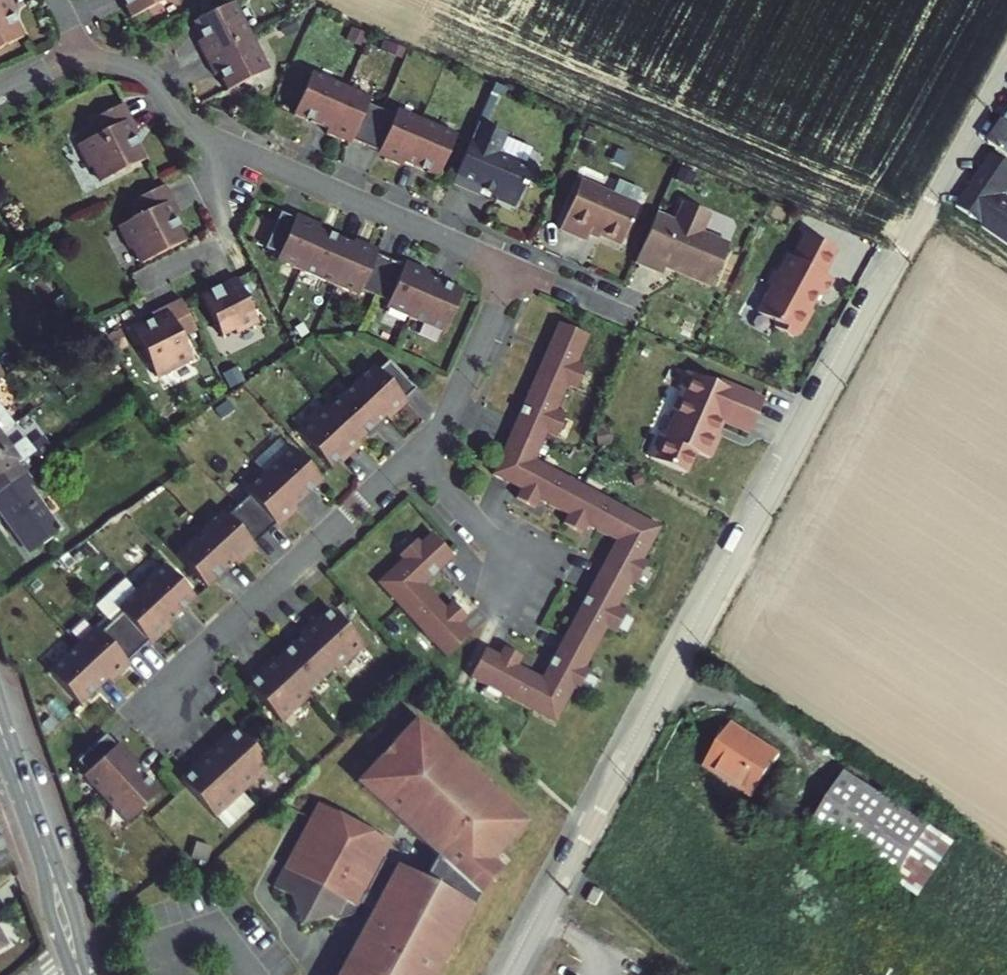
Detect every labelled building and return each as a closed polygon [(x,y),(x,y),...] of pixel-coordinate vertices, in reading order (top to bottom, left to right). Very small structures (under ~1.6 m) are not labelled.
[(8,0),(0,0),(0,46),(25,34),(8,0)] [(162,0),(125,0),(132,15),(162,0)] [(208,56),(252,33),(235,0),(233,0),(195,19),(204,37),(200,39),(208,56)] [(270,68),(252,33),(208,56),(217,72),(221,70),(230,88),(270,68)] [(316,70),(298,112),(332,126),(350,84),(316,70)] [(511,85),(499,80),(484,115),(490,117),(502,91),(507,93),(511,85)] [(374,95),(350,84),(332,126),(330,130),(344,137),(346,132),(370,142),(385,106),(372,101),(374,95)] [(105,179),(148,156),(120,102),(94,116),(102,131),(80,142),(92,166),(96,163),(105,179)] [(398,112),(385,106),(370,142),(394,153),(392,157),(406,163),(408,159),(426,117),(401,106),(398,112)] [(461,131),(426,117),(408,159),(443,173),(461,131)] [(483,120),(457,179),(483,191),(485,186),(499,192),(501,195),(519,204),(534,170),(531,162),(507,152),(504,146),(510,132),(483,120)] [(991,143),(1006,155),(1006,122),(991,143)] [(995,155),(958,207),(984,227),(982,228),(1006,245),(1006,164),(995,155)] [(585,177),(565,224),(591,236),(595,227),(626,241),(643,202),(585,177)] [(145,261),(188,239),(162,185),(136,198),(143,213),(121,224),(133,248),(137,245),(145,261)] [(662,206),(641,255),(668,267),(672,256),(684,261),(682,265),(717,280),(735,238),(708,226),(716,207),(689,196),(681,214),(662,206)] [(282,259),(305,268),(323,226),(325,222),(310,216),(308,220),(286,210),(270,247),(284,253),(282,259)] [(305,268),(338,283),(356,240),(323,226),(305,268)] [(827,268),(840,244),(811,229),(798,253),(794,250),(786,265),(781,266),(771,284),(773,290),(766,303),(768,310),(781,318),(779,322),(798,333),(800,328),(803,330),(816,306),(814,304),(816,299),(814,298),(820,286),(828,290),(837,274),(827,268)] [(367,288),(379,293),(394,257),(371,246),(372,242),(358,236),(356,240),(338,283),(365,294),(367,288)] [(391,305),(415,315),(433,273),(434,269),(420,262),(418,267),(394,257),(379,293),(394,299),(391,305)] [(433,273),(415,315),(449,330),(467,287),(433,273)] [(238,276),(203,294),(224,336),(237,329),(239,333),(261,322),(238,276)] [(199,329),(186,303),(135,329),(158,375),(194,357),(184,337),(199,329)] [(529,399),(522,416),(516,429),(546,443),(552,429),(562,433),(572,411),(562,406),(573,381),(583,385),(592,363),(582,359),(594,332),(564,319),(555,338),(559,339),(553,352),(550,351),(542,368),(535,386),(538,387),(532,400),(529,399)] [(401,404),(420,386),(393,357),(383,367),(378,363),(359,381),(389,415),(392,418),(404,407),(401,404)] [(754,427),(767,395),(723,376),(722,379),(693,367),(685,384),(687,385),(679,406),(681,407),(670,432),(665,430),(656,453),(691,467),(699,446),(714,453),(724,429),(719,427),(725,415),(754,427)] [(389,415),(359,381),(332,406),(362,439),(389,415)] [(362,439),(332,406),(329,402),(300,429),(334,466),(347,454),(350,457),(366,443),(362,439)] [(516,429),(510,443),(526,450),(540,456),(546,443),(516,429)] [(26,470),(54,450),(46,438),(17,458),(0,435),(0,489),(26,470)] [(510,443),(497,472),(511,480),(526,450),(510,443)] [(298,506),(326,479),(295,445),(267,471),(298,506)] [(540,456),(526,450),(511,480),(525,487),(521,496),(540,506),(545,498),(573,513),(590,482),(540,456)] [(35,548),(60,530),(49,514),(60,507),(50,493),(39,501),(29,487),(35,483),(26,470),(0,489),(0,509),(15,530),(20,526),(35,548)] [(298,506),(267,471),(248,490),(252,494),(241,505),(267,534),(286,516),(289,520),(301,509),(298,506)] [(638,508),(590,482),(573,513),(569,521),(588,532),(593,523),(621,539),(638,508)] [(249,552),(267,534),(241,505),(231,514),(226,509),(206,529),(237,562),(240,565),(251,554),(249,552)] [(617,547),(602,576),(630,592),(637,579),(641,581),(653,559),(648,557),(666,524),(638,508),(621,539),(626,541),(621,550),(617,547)] [(20,526),(15,530),(31,551),(35,548),(20,526)] [(210,587),(237,562),(206,529),(179,553),(210,587)] [(404,605),(429,583),(425,579),(430,575),(434,578),(459,556),(436,531),(425,541),(421,537),(403,554),(406,558),(382,581),(404,605)] [(168,564),(140,589),(170,623),(198,598),(168,564)] [(569,637),(598,652),(612,626),(621,631),(633,609),(623,604),(630,592),(602,576),(585,607),(589,608),(582,621),(579,619),(569,637)] [(449,605),(429,583),(404,605),(451,657),(476,634),(466,624),(469,620),(452,602),(449,605)] [(173,626),(170,623),(140,589),(120,607),(124,612),(113,622),(139,651),(159,633),(162,637),(173,626)] [(368,645),(334,609),(321,621),(318,618),(302,632),(305,635),(336,668),(339,672),(368,645)] [(78,645),(112,682),(123,671),(120,668),(139,651),(113,622),(103,632),(98,627),(78,645)] [(310,693),(336,668),(305,635),(279,660),(310,693)] [(598,652),(569,637),(553,667),(558,670),(553,680),(537,708),(562,721),(579,687),(584,690),(595,668),(591,665),(598,652)] [(78,645),(50,670),(83,707),(112,682),(78,645)] [(537,708),(553,680),(523,664),(528,656),(509,646),(504,654),(491,647),(476,676),(537,708)] [(310,693),(279,660),(276,657),(261,671),(264,674),(251,687),(285,723),(313,697),(310,693)] [(421,718),(398,744),(398,751),(403,755),(398,760),(393,756),(386,757),(363,782),(443,855),(431,879),(390,858),(398,842),(324,804),(280,888),(298,897),(307,926),(337,917),(343,921),(360,915),(371,894),(385,901),(389,895),(396,899),(388,912),(381,908),(346,974),(444,974),(486,894),(509,869),(499,860),(535,821),(421,718)] [(733,725),(706,767),(754,799),(781,757),(733,725)] [(246,793),(275,767),(241,730),(227,743),(224,739),(209,753),(246,793)] [(103,798),(137,766),(140,763),(130,752),(126,755),(108,735),(79,762),(89,773),(85,778),(103,798)] [(398,751),(393,756),(398,760),(403,755),(398,751)] [(218,819),(246,793),(209,753),(194,767),(197,770),(184,783),(218,819)] [(137,766),(103,798),(128,825),(162,794),(137,766)] [(846,775),(813,827),(897,881),(904,870),(931,829),(846,775)] [(931,829),(904,870),(920,880),(946,839),(931,829)] [(13,863),(8,849),(0,853),(0,868),(13,863)] [(596,888),(588,902),(596,906),(602,896),(604,892),(596,888)] [(385,901),(381,908),(388,912),(396,899),(389,895),(385,901)]
